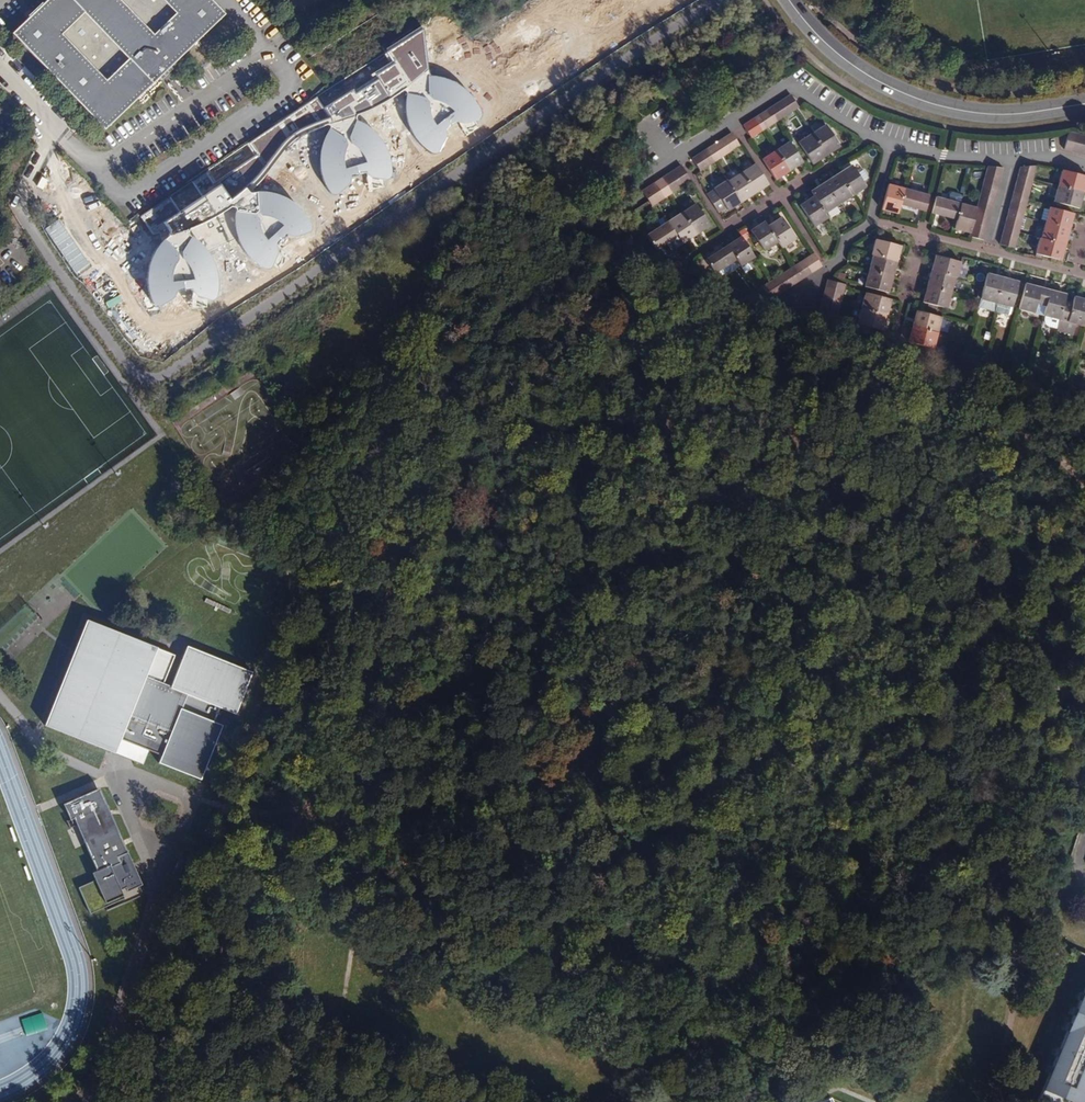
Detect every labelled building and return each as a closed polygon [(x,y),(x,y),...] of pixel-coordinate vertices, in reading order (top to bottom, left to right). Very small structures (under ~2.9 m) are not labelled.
[(11,34),(104,130),(157,79),(169,67),(225,14),(212,0),(46,0),(11,34)] [(173,70),(169,67),(157,79),(161,82),(173,70)] [(791,95),(782,101),(787,108),(790,106),(794,113),(797,112),(800,109),(791,95)] [(787,118),(794,113),(790,106),(787,108),(782,101),(775,106),(784,119),(787,118)] [(784,119),(775,106),(765,112),(770,120),(773,117),(777,124),(784,119)] [(770,120),(765,112),(759,116),(767,129),(768,130),(777,124),(773,117),(770,120)] [(757,128),(760,133),(764,131),(767,129),(759,116),(750,122),(754,128),(756,127),(757,128)] [(754,128),(750,122),(744,126),(753,139),(761,134),(760,133),(757,128),(756,127),(754,128)] [(812,135),(826,157),(839,149),(825,127),(812,135)] [(1066,131),(1065,138),(1073,140),(1075,133),(1066,131)] [(1075,133),(1073,140),(1071,151),(1078,153),(1083,135),(1075,133)] [(731,134),(722,140),(727,147),(730,145),(735,151),(740,148),(731,134)] [(812,166),(826,157),(812,135),(798,144),(812,166)] [(1071,151),(1073,140),(1065,138),(1062,148),(1071,151)] [(727,147),(722,140),(715,145),(723,158),(730,154),(735,151),(730,145),(727,147)] [(789,143),(777,151),(791,172),(803,164),(789,143)] [(723,158),(715,145),(706,151),(710,158),(713,155),(718,162),(723,158)] [(706,151),(699,156),(708,169),(718,162),(713,155),(710,158),(706,151)] [(791,172),(777,151),(763,160),(777,181),(791,172)] [(706,169),(708,169),(699,156),(693,160),(701,172),(706,169)] [(756,164),(743,173),(757,194),(770,186),(756,164)] [(1019,173),(1035,174),(1037,166),(1020,167),(1019,173)] [(683,167),(676,171),(685,185),(687,184),(692,180),(683,167)] [(838,176),(853,198),(867,189),(852,167),(838,176)] [(987,173),(1001,176),(1002,169),(988,168),(987,173)] [(1083,192),(1084,184),(1084,176),(1061,170),(1057,186),(1083,192)] [(685,185),(676,171),(669,175),(679,190),(685,185)] [(730,181),(744,203),(757,194),(743,173),(730,181)] [(1001,176),(987,173),(985,182),(998,185),(1001,176)] [(1025,182),(1032,183),(1033,180),(1035,174),(1019,173),(1017,182),(1024,184),(1025,182)] [(679,190),(669,175),(663,179),(673,194),(679,190)] [(840,207),(853,198),(838,176),(825,185),(840,207)] [(656,184),(666,199),(671,195),(673,194),(663,179),(656,184)] [(744,203),(730,181),(729,180),(715,189),(730,212),(744,203)] [(985,182),(983,190),(988,191),(987,195),(996,196),(998,185),(985,182)] [(1016,189),(1030,193),(1032,183),(1025,182),(1024,184),(1017,182),(1016,189)] [(666,199),(656,184),(649,188),(660,203),(666,199)] [(825,216),(840,207),(825,185),(811,194),(814,199),(825,216)] [(898,206),(902,189),(886,185),(880,212),(896,216),(898,206)] [(1079,209),(1083,192),(1057,186),(1053,203),(1079,209)] [(652,208),(660,203),(649,188),(643,192),(652,208)] [(927,196),(902,189),(898,206),(923,213),(927,196)] [(1020,199),(1028,201),(1030,193),(1016,189),(1013,201),(1020,202),(1020,199)] [(983,190),(980,201),(994,205),(996,196),(987,195),(988,191),(983,190)] [(948,202),(960,205),(962,200),(960,197),(953,194),(950,196),(948,202)] [(931,215),(956,222),(960,205),(948,202),(935,198),(931,215)] [(828,221),(825,216),(814,199),(799,208),(814,230),(828,221)] [(1020,202),(1013,201),(1011,208),(1024,212),(1028,201),(1020,199),(1020,202)] [(980,201),(978,209),(984,211),(983,214),(991,216),(994,205),(980,201)] [(684,214),(698,236),(710,229),(696,205),(684,214)] [(954,231),(971,235),(973,227),(975,220),(978,209),(960,205),(956,222),(954,231)] [(1044,223),(1069,229),(1073,213),(1048,206),(1048,209),(1045,220),(1044,223)] [(1045,220),(1048,209),(1041,207),(1039,219),(1045,220)] [(1011,208),(1008,219),(1015,221),(1016,217),(1023,219),(1023,217),(1024,212),(1011,208)] [(975,220),(989,224),(991,216),(983,214),(984,211),(978,209),(975,220)] [(685,246),(698,236),(684,214),(669,223),(679,237),(685,246)] [(1015,221),(1008,219),(1006,227),(1020,231),(1023,219),(1016,217),(1015,221)] [(769,228),(780,244),(784,250),(797,241),(783,219),(769,228)] [(975,220),(973,227),(980,229),(978,232),(986,233),(989,224),(975,220)] [(679,237),(669,223),(646,238),(655,253),(679,237)] [(766,253),(780,244),(769,228),(766,223),(753,231),(766,253)] [(1044,223),(1039,240),(1064,246),(1069,229),(1044,223)] [(973,227),(971,235),(970,238),(984,241),(986,233),(978,232),(980,229),(973,227)] [(1006,227),(1003,238),(1010,240),(1011,237),(1018,239),(1019,234),(1020,231),(1006,227)] [(743,237),(728,246),(737,261),(741,266),(742,268),(756,259),(743,237)] [(1015,249),(1018,239),(1011,237),(1010,240),(1003,238),(1001,246),(1015,249)] [(872,257),(896,263),(900,246),(873,239),(868,256),(872,257)] [(1060,261),(1064,246),(1039,240),(1037,239),(1033,255),(1041,256),(1060,261)] [(726,269),(737,261),(728,246),(706,261),(715,276),(726,269)] [(814,254),(807,259),(811,265),(808,267),(812,273),(822,267),(814,254)] [(935,256),(931,272),(956,279),(958,279),(962,263),(962,262),(935,256)] [(872,257),(868,272),(892,278),(896,263),(872,257)] [(806,277),(812,273),(808,267),(811,265),(807,259),(798,264),(806,277)] [(741,266),(737,261),(726,269),(729,273),(731,274),(740,268),(741,266)] [(795,267),(791,269),(795,275),(791,277),(796,284),(806,277),(798,264),(795,267)] [(795,275),(791,269),(783,274),(790,287),(796,284),(791,277),(795,275)] [(888,294),(892,278),(868,272),(864,287),(888,294)] [(952,294),(956,279),(931,272),(927,287),(952,294)] [(775,279),(783,292),(790,287),(783,274),(775,279)] [(994,305),(1001,279),(985,275),(978,301),(994,305)] [(777,295),(783,292),(775,279),(771,282),(762,287),(777,295)] [(1017,284),(1001,279),(994,305),(992,313),(1006,317),(1008,316),(1017,284)] [(828,281),(826,291),(843,295),(844,290),(845,286),(828,281)] [(1035,305),(1044,308),(1048,292),(1023,285),(1017,311),(1032,315),(1035,305)] [(777,295),(762,287),(757,290),(755,296),(775,302),(777,295)] [(948,310),(952,294),(927,287),(923,303),(948,310)] [(824,297),(841,301),(843,295),(826,291),(824,297)] [(1048,292),(1044,308),(1042,317),(1058,321),(1063,303),(1065,296),(1048,292)] [(864,294),(860,310),(887,317),(891,301),(864,294)] [(841,301),(824,297),(822,305),(840,309),(841,305),(842,301),(841,301)] [(1084,316),(1084,301),(1074,298),(1073,306),(1068,323),(1075,326),(1082,328),(1084,318),(1084,316)] [(1073,336),(1075,326),(1068,323),(1073,306),(1063,303),(1058,321),(1055,331),(1073,336)] [(838,316),(840,309),(822,305),(821,312),(837,316),(838,316)] [(1032,315),(1042,317),(1044,308),(1035,305),(1032,315)] [(887,317),(860,310),(856,326),(882,333),(887,317)] [(835,324),(837,316),(821,312),(819,318),(835,324)] [(917,312),(913,327),(939,335),(943,319),(917,312)] [(939,335),(913,327),(909,344),(934,351),(939,335)] [(236,713),(253,672),(189,646),(172,687),(145,676),(157,648),(87,621),(45,725),(115,753),(120,739),(128,742),(132,732),(141,735),(136,746),(161,756),(159,763),(201,779),(223,725),(214,722),(221,707),(236,713)] [(128,742),(136,746),(141,735),(132,732),(128,742)] [(95,790),(66,803),(97,874),(75,884),(86,910),(103,903),(104,907),(138,891),(95,790)] [(1041,1089),(1074,1101),(1084,1072),(1084,975),(1041,1089)]
